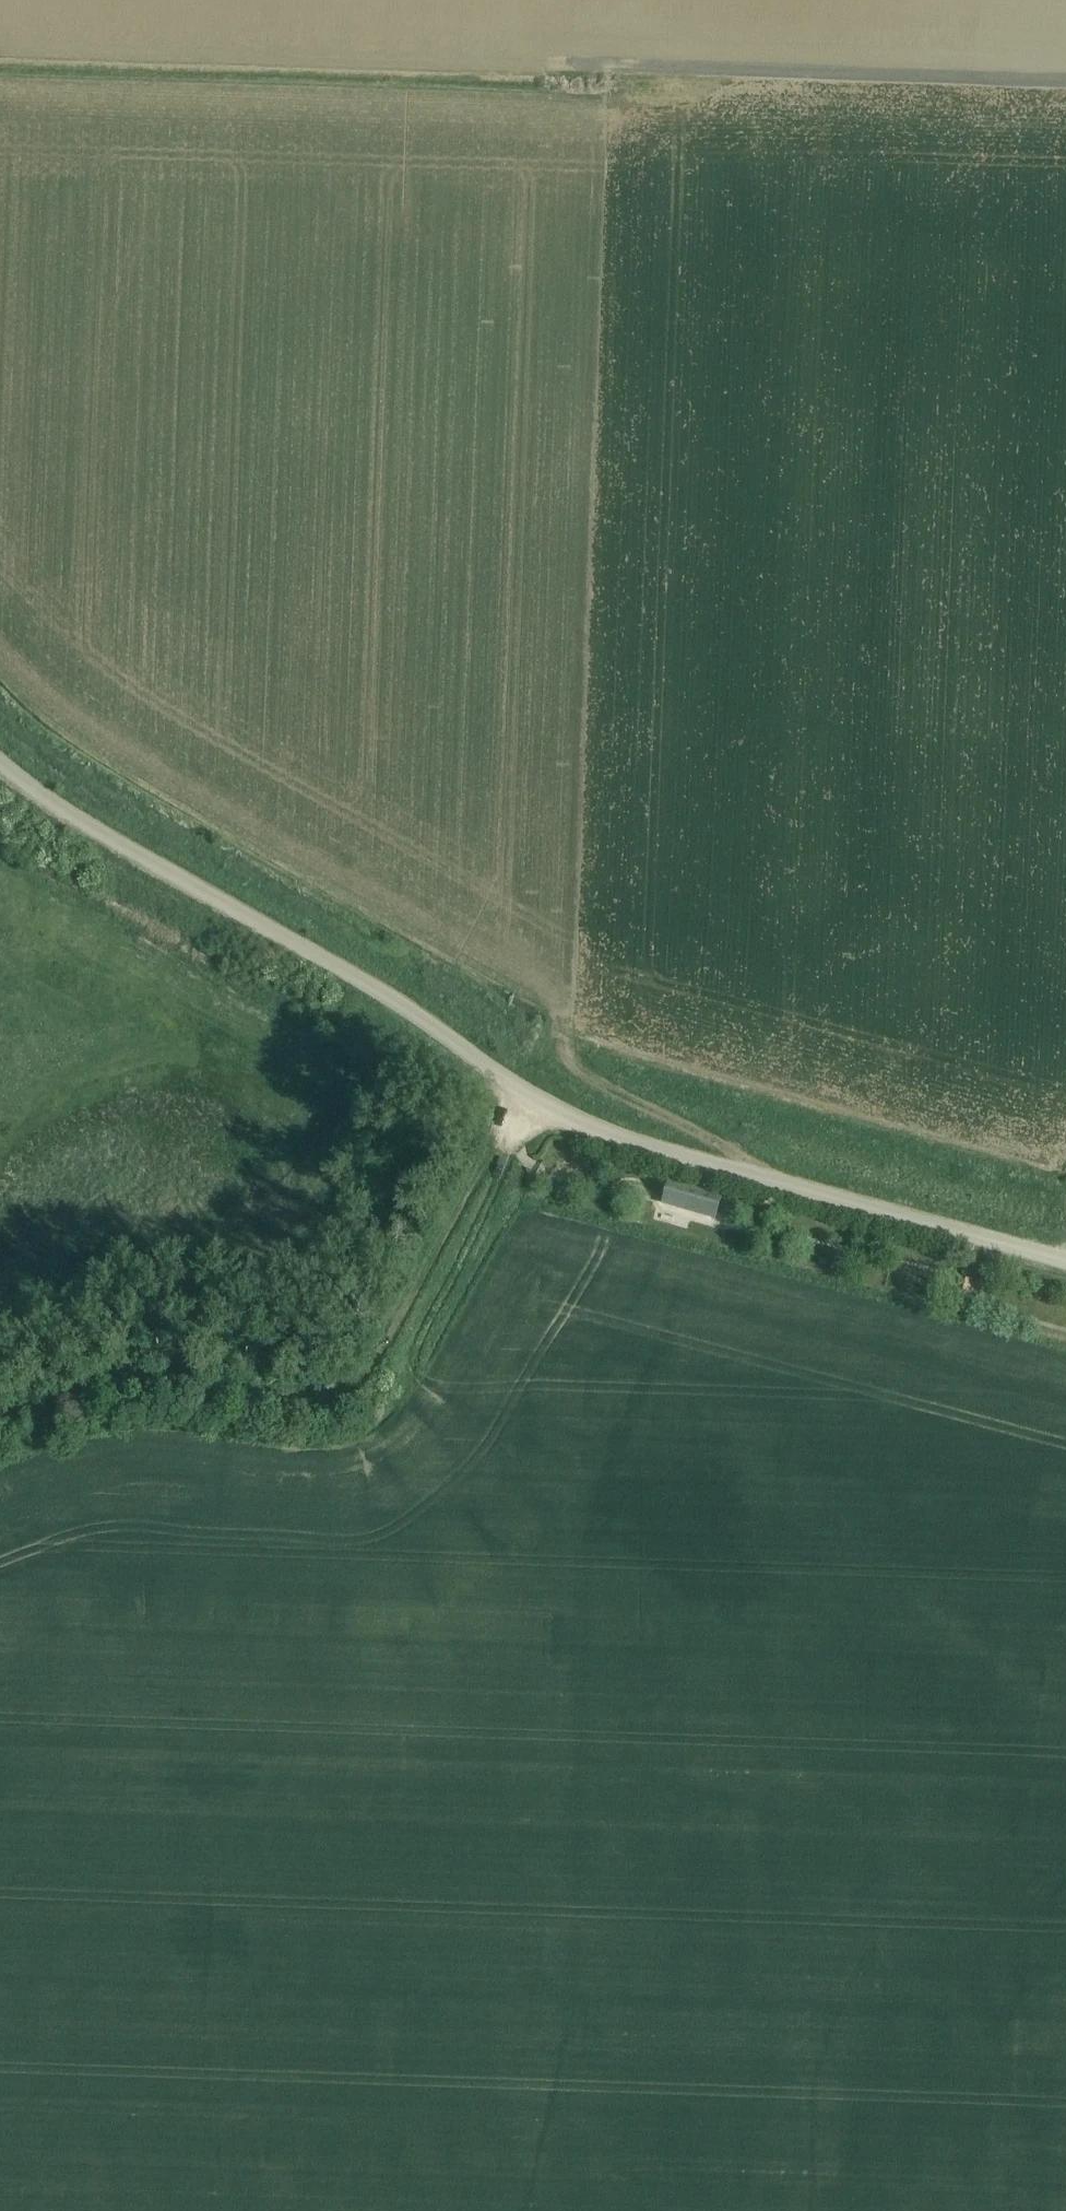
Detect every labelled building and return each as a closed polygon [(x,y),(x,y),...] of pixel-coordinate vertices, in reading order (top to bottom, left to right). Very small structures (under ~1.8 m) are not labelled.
[(721,1195),(669,1180),(663,1203),(692,1212),(715,1218),(721,1197),(721,1195)] [(971,1281),(961,1279),(958,1293),(968,1295),(971,1281)]
